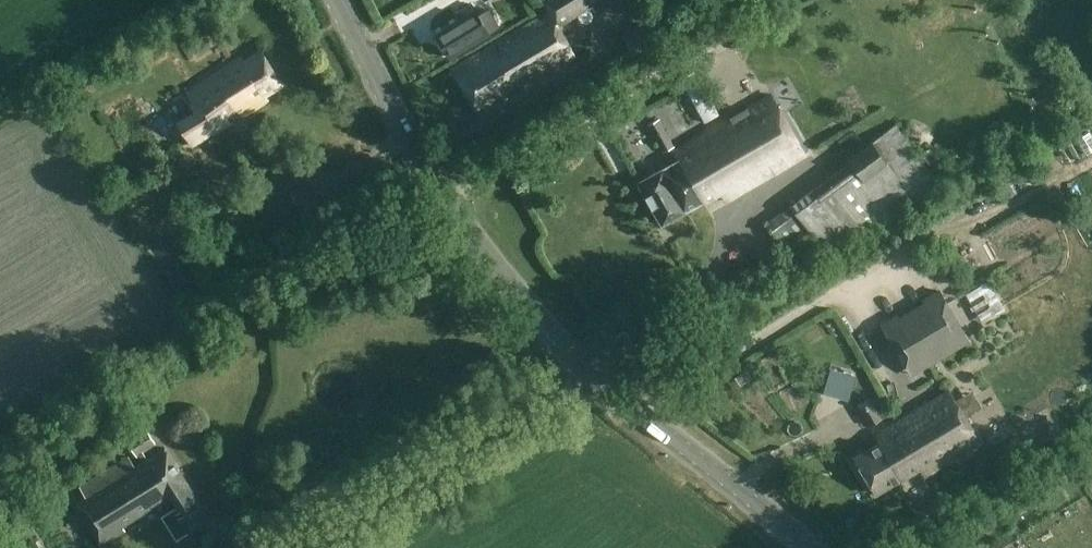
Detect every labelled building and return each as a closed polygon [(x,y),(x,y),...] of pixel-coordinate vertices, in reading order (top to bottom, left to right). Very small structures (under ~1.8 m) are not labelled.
[(598,0),(542,0),(549,12),(452,71),(478,114),(574,55),(557,25),(598,0)] [(461,19),(435,34),(449,57),(489,33),(485,27),(492,22),(486,13),(479,17),(471,4),(457,12),(461,19)] [(670,43),(658,21),(624,40),(635,62),(670,43)] [(196,109),(179,119),(190,138),(207,128),(211,133),(229,122),(224,113),(236,105),(242,114),(267,99),(265,95),(282,84),(261,50),(244,61),(242,58),(186,93),(190,99),(196,109)] [(724,200),(805,155),(772,96),(674,150),(679,159),(637,182),(661,225),(720,192),(724,200)] [(673,147),(659,120),(646,124),(661,153),(673,147)] [(847,161),(789,204),(831,258),(948,185),(934,165),(929,169),(895,124),(848,160),(847,161)] [(897,316),(881,325),(900,356),(912,374),(969,341),(939,291),(923,300),(925,304),(899,319),(897,316)] [(991,295),(977,302),(984,315),(998,308),(991,295)] [(980,442),(949,390),(875,435),(879,443),(854,458),(875,494),(918,468),(924,476),(956,457),(954,453),(965,446),(967,450),(980,442)] [(859,410),(869,426),(881,419),(871,403),(859,410)] [(176,539),(209,518),(187,484),(188,484),(165,448),(147,459),(142,451),(155,443),(145,428),(126,440),(136,455),(138,454),(143,462),(135,467),(128,457),(79,487),(86,497),(74,505),(99,546),(124,530),(121,525),(136,516),(139,521),(165,505),(162,500),(170,495),(177,506),(161,516),(176,539)]
